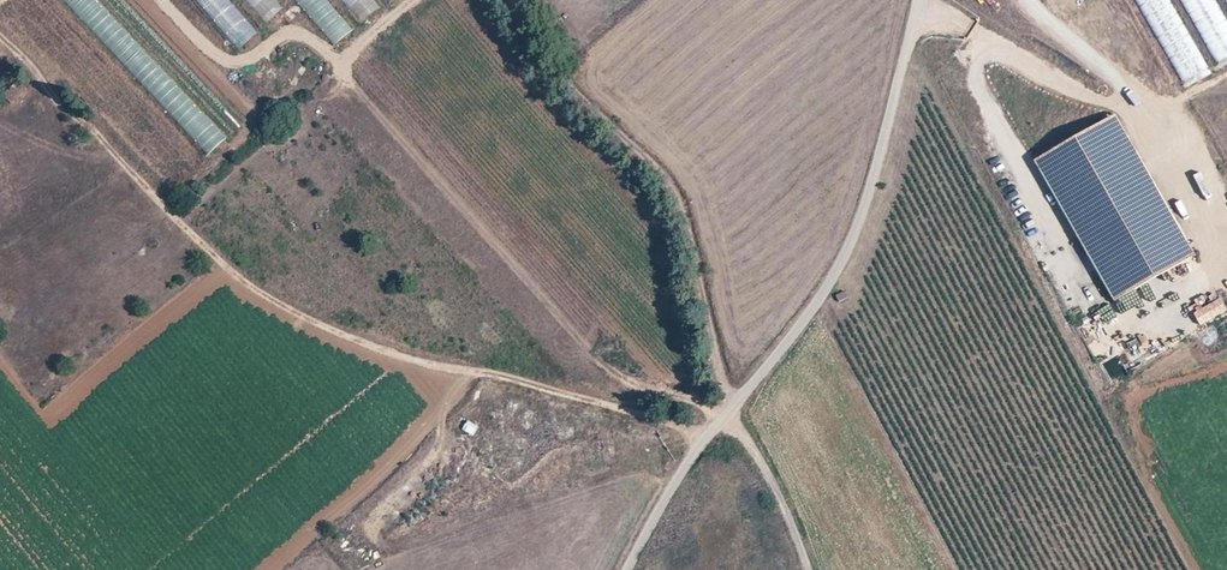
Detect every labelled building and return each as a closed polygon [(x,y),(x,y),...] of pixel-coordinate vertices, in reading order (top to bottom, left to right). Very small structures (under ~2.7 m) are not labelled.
[(102,41),(120,26),(97,0),(66,0),(102,41)] [(228,0),(195,0),(236,49),(255,33),(228,0)] [(260,25),(280,10),(272,0),(241,0),(260,25)] [(356,24),(376,9),(368,0),(337,0),(356,24)] [(1178,85),(1203,71),(1165,0),(1133,0),(1178,85)] [(1226,60),(1226,27),(1216,0),(1201,0),(1187,5),(1189,9),(1203,3),(1209,16),(1198,21),(1216,65),(1226,60)] [(316,52),(327,65),(362,37),(352,24),(316,52)] [(2,94),(10,103),(26,90),(17,80),(2,94)] [(261,129),(267,135),(274,129),(268,122),(261,129)] [(1102,132),(1179,275),(1192,268),(1116,125),(1102,132)] [(1102,132),(1047,162),(1124,304),(1179,275),(1102,132)] [(1110,312),(1124,304),(1047,162),(1033,169),(1110,312)] [(1205,318),(1216,312),(1210,301),(1198,307),(1205,318)] [(1133,326),(1121,331),(1125,342),(1138,337),(1133,326)] [(1135,361),(1150,352),(1143,341),(1129,349),(1135,361)] [(474,436),(479,426),(467,419),(461,429),(474,436)]
